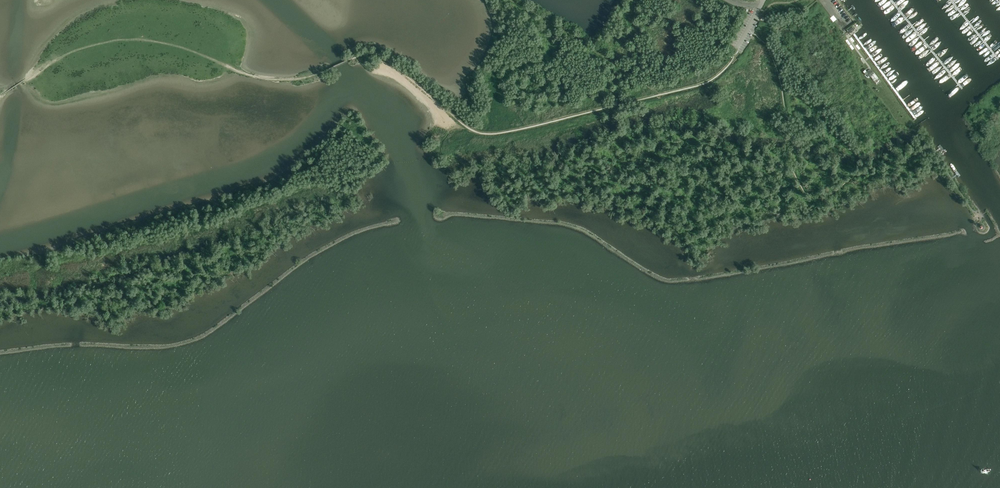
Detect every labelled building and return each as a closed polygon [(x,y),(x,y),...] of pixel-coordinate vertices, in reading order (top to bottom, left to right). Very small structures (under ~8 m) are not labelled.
[(873,79),(876,77),(877,76),(875,73),(874,73),(872,70),(871,70),(870,69),(867,71),(868,73),(866,74),(868,77),(870,75),(870,76),(870,75),(873,79)]
